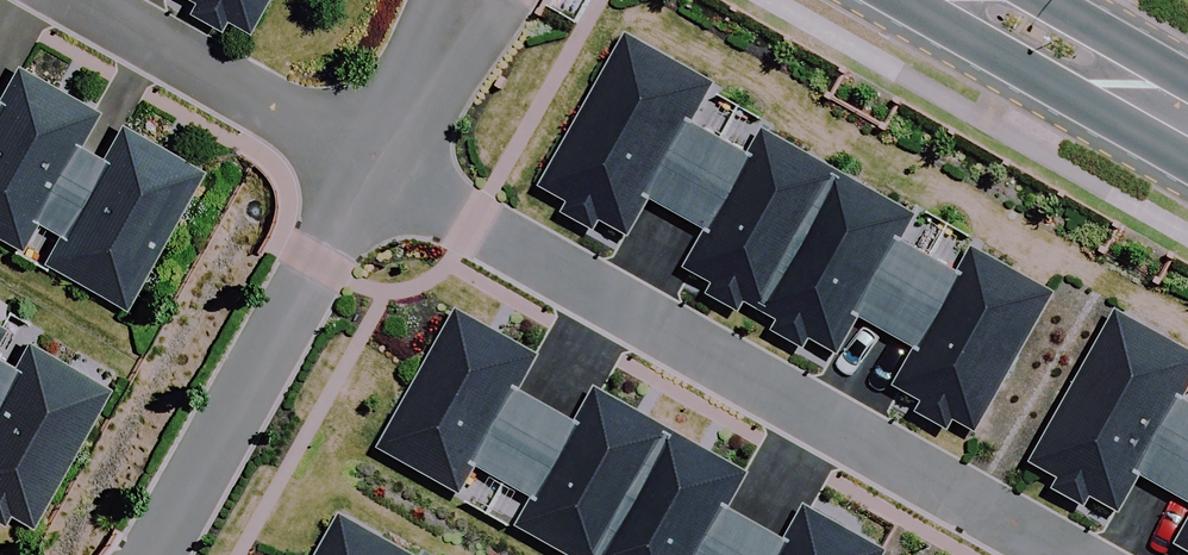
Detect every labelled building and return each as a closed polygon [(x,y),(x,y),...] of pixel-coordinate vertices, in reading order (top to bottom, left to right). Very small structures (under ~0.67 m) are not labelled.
[(190,11),(221,28),(224,21),(248,34),(267,0),(196,0),(190,11)] [(702,89),(623,45),(547,181),(568,193),(563,203),(593,220),(598,210),(626,225),(646,190),(706,223),(685,259),(715,275),(711,282),(739,298),(743,291),(778,310),(771,321),(801,338),(807,327),(837,344),(857,307),(916,341),(896,377),(926,393),(921,403),(949,418),(954,409),(980,424),(1066,272),(983,225),(959,268),(897,234),(912,207),(762,122),(747,149),(687,116),(702,89)] [(20,243),(35,216),(62,231),(46,260),(122,303),(199,168),(120,124),(101,157),(78,144),(99,108),(15,61),(0,89),(0,232),(20,243)] [(1126,304),(1041,456),(1067,471),(1062,481),(1091,497),(1097,488),(1124,503),(1144,467),(1187,492),(1187,395),(1186,393),(1187,390),(1187,339),(1126,304)] [(893,547),(814,503),(794,539),(734,505),(754,469),(603,385),(582,421),(523,388),(543,352),(459,305),(383,441),(466,487),(481,461),(543,495),(528,522),(586,554),(888,554),(893,547)] [(3,522),(9,512),(33,525),(111,385),(28,339),(13,365),(0,357),(0,520),(3,522)] [(346,514),(323,554),(420,554),(346,514)]
